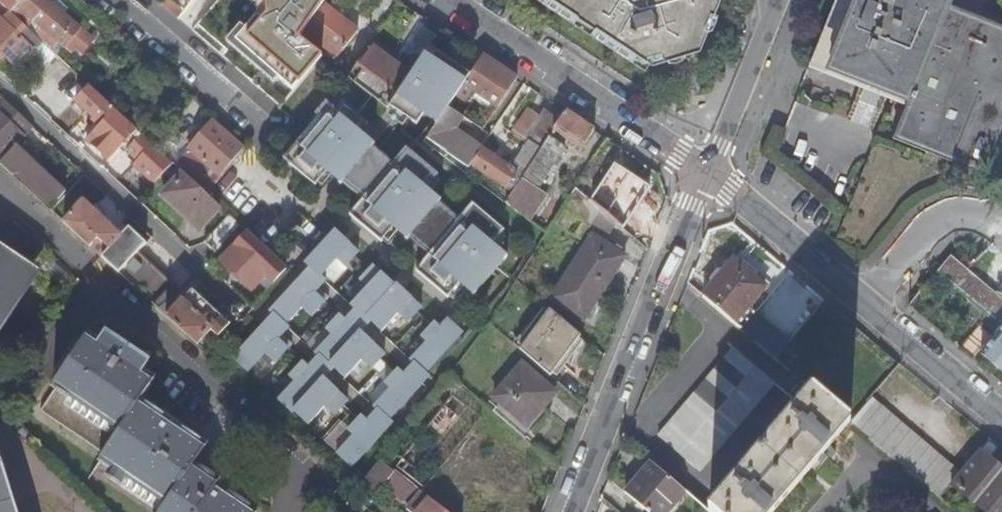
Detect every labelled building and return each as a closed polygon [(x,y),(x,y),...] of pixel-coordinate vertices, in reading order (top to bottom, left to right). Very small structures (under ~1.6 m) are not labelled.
[(23,0),(0,0),(0,4),(11,14),(23,0)] [(11,14),(19,22),(26,15),(37,26),(35,28),(39,32),(37,35),(46,42),(51,37),(58,43),(59,41),(66,48),(70,43),(82,53),(93,41),(81,31),(82,30),(47,0),(23,0),(11,14)] [(162,5),(177,18),(183,11),(193,0),(167,0),(162,5)] [(238,22),(242,17),(243,17),(243,16),(252,3),(248,0),(193,0),(183,11),(177,18),(191,30),(238,22)] [(280,107),(310,72),(319,61),(322,58),(298,40),(303,33),(321,6),(322,4),(317,0),(255,0),(253,4),(252,3),(243,16),(259,29),(274,10),(290,23),(276,41),(295,56),(297,61),(278,84),(269,78),(260,89),(280,107)] [(622,53),(634,61),(639,54),(652,62),(669,57),(673,56),(674,55),(684,52),(687,52),(688,51),(703,48),(710,31),(708,26),(713,13),(716,14),(722,0),(544,0),(622,53)] [(950,0),(835,0),(809,66),(906,105),(893,137),(986,174),(1001,134),(1001,24),(949,3),(950,0)] [(321,6),(303,33),(337,59),(357,33),(321,6)] [(255,36),(259,29),(243,16),(243,17),(242,17),(238,22),(255,36)] [(17,67),(32,51),(0,22),(0,52),(2,54),(17,67)] [(51,61),(56,56),(41,42),(32,51),(17,67),(32,81),(51,61)] [(369,47),(348,79),(387,110),(389,105),(397,94),(390,89),(403,72),(369,47)] [(227,61),(240,73),(248,64),(234,53),(227,61)] [(397,94),(389,105),(409,119),(415,109),(437,123),(447,109),(454,99),(455,97),(469,77),(434,54),(429,61),(422,56),(397,94)] [(482,57),(481,58),(469,76),(469,77),(455,97),(464,102),(471,91),(497,108),(516,80),(516,79),(482,57)] [(447,109),(460,117),(477,128),(482,131),(492,117),(486,113),(483,118),(454,99),(447,109)] [(319,118),(284,161),(313,185),(326,169),(333,176),(342,166),(348,171),(341,180),(364,199),(351,216),(381,240),(393,224),(401,230),(409,220),(416,226),(408,235),(432,254),(418,270),(447,294),(458,281),(465,287),(475,276),(482,283),(496,266),(489,260),(497,250),(489,244),(502,228),(474,204),(460,220),(436,201),(429,210),(422,204),(431,194),(423,188),(436,172),(407,148),(393,164),(370,145),(363,153),(356,148),(364,138),(357,132),(366,121),(344,103),(337,111),(325,101),(314,114),(319,118)] [(12,123),(19,116),(20,115),(8,103),(0,112),(0,136),(12,123)] [(437,123),(426,140),(467,167),(479,151),(465,141),(467,137),(460,132),(457,137),(451,132),(460,117),(447,109),(437,123)] [(540,153),(549,139),(553,132),(558,126),(560,122),(545,112),(541,118),(530,110),(517,129),(528,137),(524,142),(529,145),(540,153)] [(558,126),(553,132),(582,152),(595,132),(565,113),(561,120),(560,122),(558,126)] [(12,123),(26,135),(32,128),(19,116),(12,123)] [(175,166),(184,174),(205,194),(244,149),(213,121),(177,162),(175,166)] [(2,162),(12,171),(21,180),(51,208),(65,192),(35,164),(26,155),(17,145),(26,135),(12,123),(0,136),(0,164),(2,162)] [(478,137),(482,131),(477,128),(473,134),(478,137)] [(135,164),(155,182),(172,163),(138,132),(124,145),(139,159),(135,164)] [(512,194),(506,204),(530,223),(547,196),(539,190),(564,150),(549,139),(540,153),(512,194)] [(508,191),(512,194),(540,153),(529,145),(512,171),(482,150),(472,167),(506,190),(508,191)] [(200,230),(220,208),(205,194),(184,174),(164,195),(200,230)] [(602,212),(577,191),(566,209),(590,230),(602,212)] [(63,222),(64,224),(86,244),(93,235),(109,250),(102,258),(119,274),(139,253),(146,245),(129,229),(122,238),(83,201),(63,222)] [(216,253),(241,227),(229,216),(205,243),(216,253)] [(359,251),(335,230),(323,243),(322,242),(308,257),(309,258),(306,263),(311,268),(305,274),(293,287),(292,286),(275,305),(276,306),(271,312),(275,315),(269,322),(257,335),(256,334),(239,352),(240,354),(235,359),(239,363),(251,373),(271,350),(281,359),(294,344),(284,336),(290,329),(287,326),(307,303),(317,311),(330,297),(320,288),(326,281),(321,277),(338,258),(347,266),(359,251)] [(273,284),(287,269),(248,233),(221,263),(252,291),(266,277),(273,284)] [(595,239),(576,267),(605,291),(626,260),(595,239)] [(18,285),(0,273),(7,263),(8,261),(8,258),(8,254),(6,251),(4,250),(1,249),(0,249),(0,309),(18,285)] [(119,274),(210,358),(219,346),(208,336),(211,332),(219,339),(231,326),(194,291),(188,298),(139,253),(119,274)] [(1001,321),(1001,299),(968,271),(951,257),(939,271),(1001,322),(1001,321)] [(734,261),(702,297),(734,324),(748,307),(765,287),(734,261)] [(382,272),(374,265),(360,280),(368,288),(353,305),(356,308),(346,319),(341,314),(328,329),(333,333),(317,352),(320,355),(310,367),(305,362),(292,376),(297,381),(281,399),(296,413),(297,411),(311,424),(328,406),(338,414),(351,400),(327,378),(329,375),(337,367),(347,377),(364,358),(374,367),(387,352),(363,331),(366,328),(373,320),(384,330),(400,311),(410,320),(423,305),(383,271),(382,272)] [(605,291),(576,267),(553,301),(584,322),(605,291)] [(0,309),(0,327),(25,290),(18,285),(0,309)] [(741,330),(759,345),(781,319),(763,304),(755,314),(741,330)] [(748,307),(734,324),(741,330),(755,314),(748,307)] [(519,350),(550,376),(583,338),(551,312),(519,350)] [(464,330),(449,316),(441,325),(436,320),(423,335),(428,339),(412,357),(415,360),(405,372),(400,367),(387,381),(392,386),(375,405),(378,407),(368,419),(363,414),(350,428),(355,433),(339,452),(355,465),(388,428),(394,421),(391,418),(425,381),(431,374),(427,371),(461,334),(464,330)] [(961,351),(973,361),(992,338),(979,328),(961,351)] [(98,329),(92,338),(89,336),(53,389),(56,391),(41,412),(105,456),(100,463),(113,472),(108,479),(156,511),(253,511),(218,488),(220,485),(195,467),(208,448),(142,404),(157,382),(144,373),(154,360),(144,353),(140,358),(98,329)] [(983,355),(1001,371),(1001,333),(983,355)] [(659,437),(700,472),(775,385),(733,349),(659,437)] [(492,412),(525,440),(547,414),(541,409),(555,393),(521,364),(493,398),(499,404),(492,412)] [(851,422),(813,391),(710,511),(774,511),(851,422)] [(871,398),(851,422),(941,499),(953,485),(960,476),(871,398)] [(985,446),(1001,459),(1001,446),(991,438),(985,446)] [(980,453),(960,476),(953,485),(984,511),(999,511),(1001,509),(1001,472),(980,453)] [(0,461),(0,511),(16,511),(0,461)] [(651,463),(625,494),(646,511),(669,511),(685,492),(651,463)] [(396,473),(383,464),(365,486),(378,497),(396,473)] [(421,493),(407,511),(409,511),(445,511),(421,493)]
